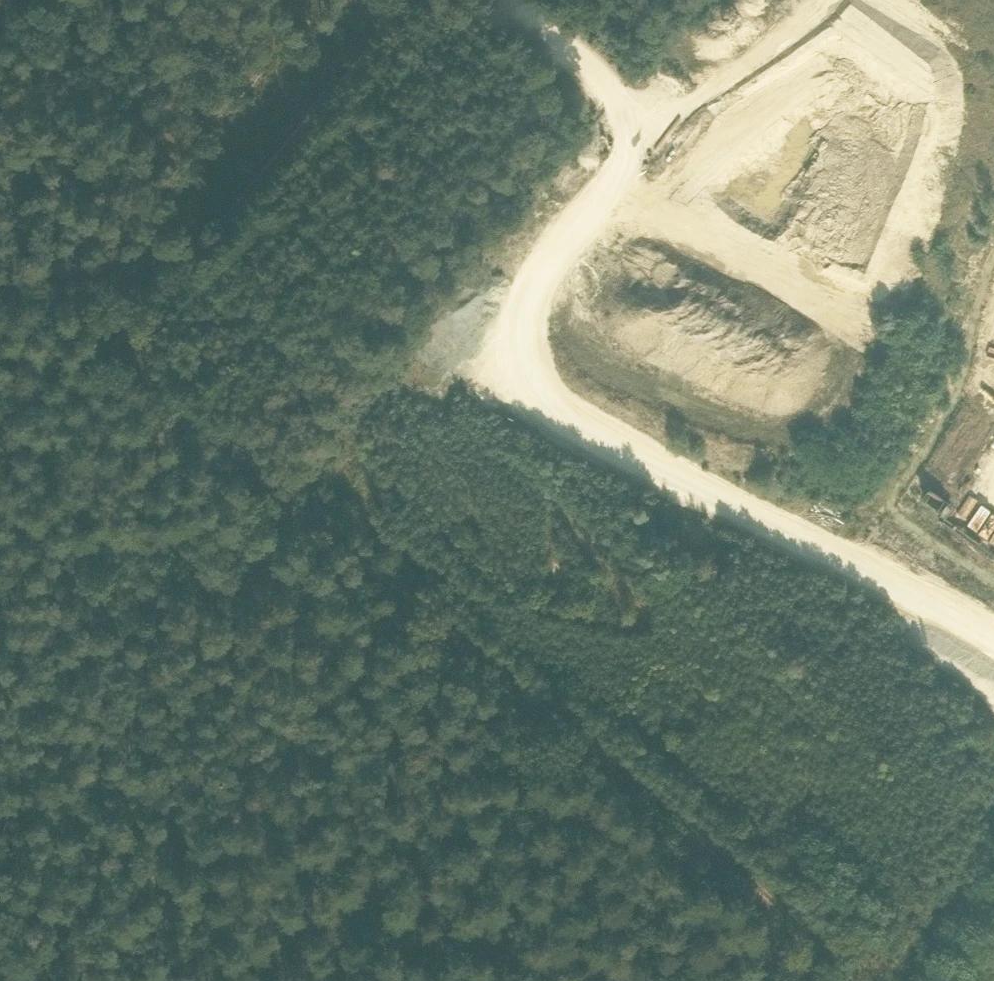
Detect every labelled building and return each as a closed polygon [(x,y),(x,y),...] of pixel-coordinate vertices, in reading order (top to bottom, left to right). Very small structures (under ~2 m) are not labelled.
[(967,526),(993,541),(993,511),(980,503),(967,526)]
